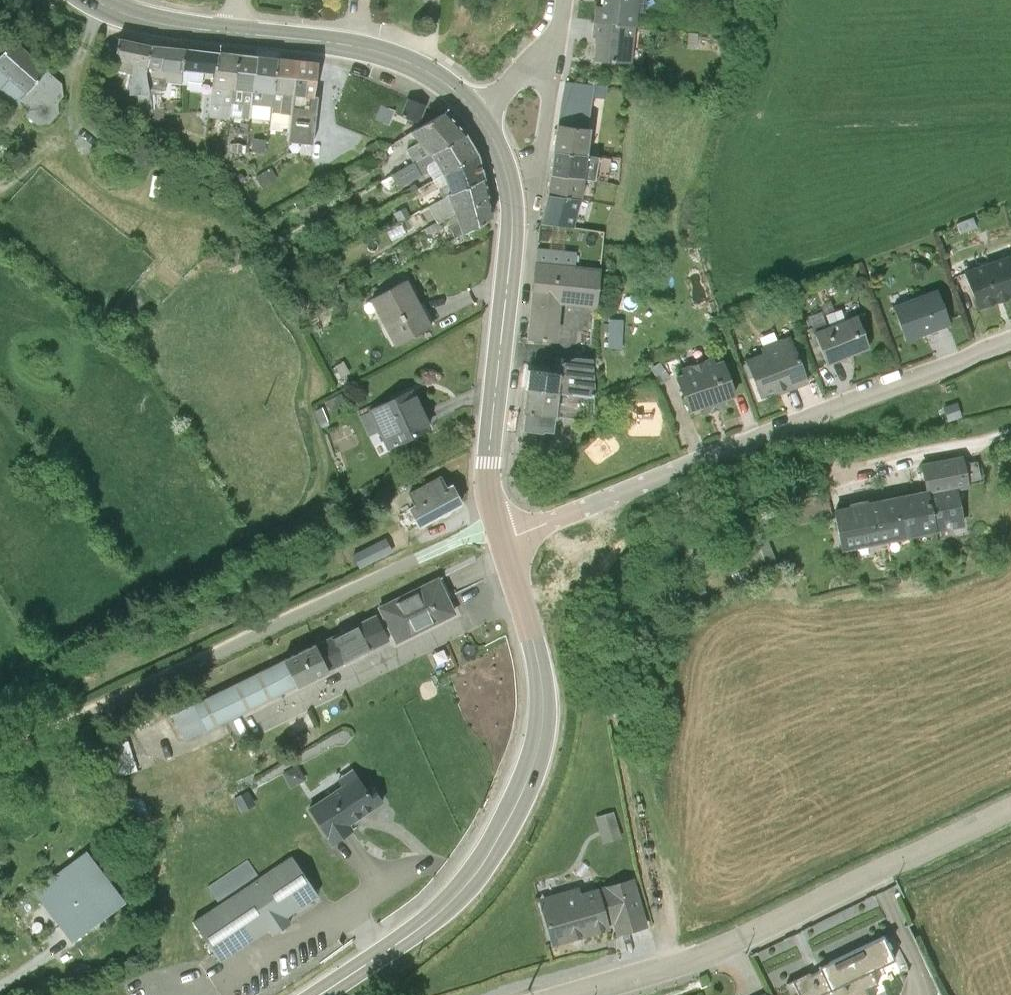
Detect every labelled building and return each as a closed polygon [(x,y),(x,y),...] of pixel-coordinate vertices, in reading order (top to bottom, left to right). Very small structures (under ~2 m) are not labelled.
[(604,29),(647,33),(650,0),(614,0),(612,14),(606,14),(604,29)] [(606,44),(603,68),(643,73),(647,33),(604,29),(602,44),(606,44)] [(152,72),(155,50),(122,45),(119,67),(152,72)] [(18,46),(0,66),(0,74),(30,100),(52,75),(18,46)] [(187,77),(190,55),(155,50),(152,72),(187,77)] [(220,81),(223,58),(190,55),(187,77),(220,81)] [(236,122),(243,60),(223,58),(220,81),(216,120),(236,122)] [(257,112),(263,62),(243,60),(236,122),(255,125),(257,112)] [(279,115),(285,65),(263,62),(257,112),(279,115)] [(297,117),(303,67),(285,65),(279,115),(297,117)] [(151,81),(152,72),(119,67),(116,76),(137,80),(134,100),(142,100),(143,110),(155,110),(151,81)] [(325,69),(303,67),(297,117),(295,138),(316,141),(325,69)] [(187,77),(152,72),(151,81),(155,110),(158,128),(170,129),(167,88),(187,91),(187,77)] [(68,81),(50,83),(52,96),(33,98),(36,127),(72,123),(68,81)] [(574,90),(568,134),(598,138),(603,93),(574,90)] [(413,106),(406,125),(426,132),(432,113),(413,106)] [(440,161),(475,144),(454,118),(419,140),(440,161)] [(568,134),(565,161),(598,166),(601,138),(598,138),(568,134)] [(452,181),(486,163),(475,144),(440,161),(447,173),(452,181)] [(447,173),(440,161),(402,181),(408,194),(447,173)] [(565,161),(562,185),(595,189),(598,166),(565,161)] [(456,203),(495,186),(486,163),(452,181),(443,185),(452,205),(456,203)] [(562,185),(559,205),(592,209),(595,189),(562,185)] [(464,222),(498,205),(495,186),(456,203),(464,222)] [(503,228),(498,205),(464,222),(470,243),(503,228)] [(559,205),(550,234),(584,239),(592,209),(559,205)] [(547,273),(540,352),(568,355),(573,317),(608,322),(612,279),(573,275),(547,273)] [(982,286),(996,325),(1010,319),(1010,275),(982,286)] [(378,309),(403,356),(442,337),(416,288),(378,309)] [(966,338),(953,301),(908,318),(922,354),(966,338)] [(828,326),(831,338),(846,334),(843,322),(828,326)] [(872,327),(828,344),(841,377),(885,361),(872,327)] [(774,365),(758,371),(774,411),(791,404),(792,408),(822,396),(804,348),(772,360),(774,365)] [(695,387),(688,389),(703,426),(715,421),(718,427),(738,419),(736,414),(750,409),(735,371),(728,374),(726,368),(693,381),(695,387)] [(571,406),(606,410),(605,373),(586,370),(569,379),(572,387),(571,406)] [(572,387),(541,382),(539,403),(571,406),(572,387)] [(395,462),(441,439),(421,399),(376,421),(395,462)] [(566,446),(571,406),(539,403),(535,442),(566,446)] [(943,504),(952,548),(982,542),(974,505),(987,502),(980,469),(937,478),(943,504)] [(418,520),(428,541),(473,518),(462,495),(457,498),(452,487),(416,505),(423,518),(418,520)] [(894,514),(903,558),(952,548),(943,504),(894,514)] [(842,509),(813,516),(818,538),(847,531),(842,509)] [(894,514),(850,524),(859,567),(903,558),(894,514)] [(397,550),(362,566),(369,579),(403,564),(397,550)] [(403,653),(406,659),(469,628),(449,589),(386,620),(389,625),(403,653)] [(337,685),(399,655),(385,627),(325,658),(337,685)] [(338,687),(337,685),(325,658),(324,657),(291,673),(292,674),(305,701),(305,702),(338,687)] [(305,701),(292,674),(201,719),(215,746),(305,701)] [(150,788),(141,754),(117,760),(125,794),(150,788)] [(366,791),(316,825),(337,855),(391,819),(379,800),(371,788),(366,791)] [(93,865),(41,908),(83,960),(136,917),(93,865)] [(257,876),(216,904),(228,923),(201,941),(220,969),(228,982),(330,913),(302,873),(270,894),(257,876)] [(632,959),(662,950),(647,900),(597,915),(595,909),(555,921),(569,967),(629,950),(632,959)] [(903,963),(832,994),(890,994),(889,994),(913,984),(903,963)]
